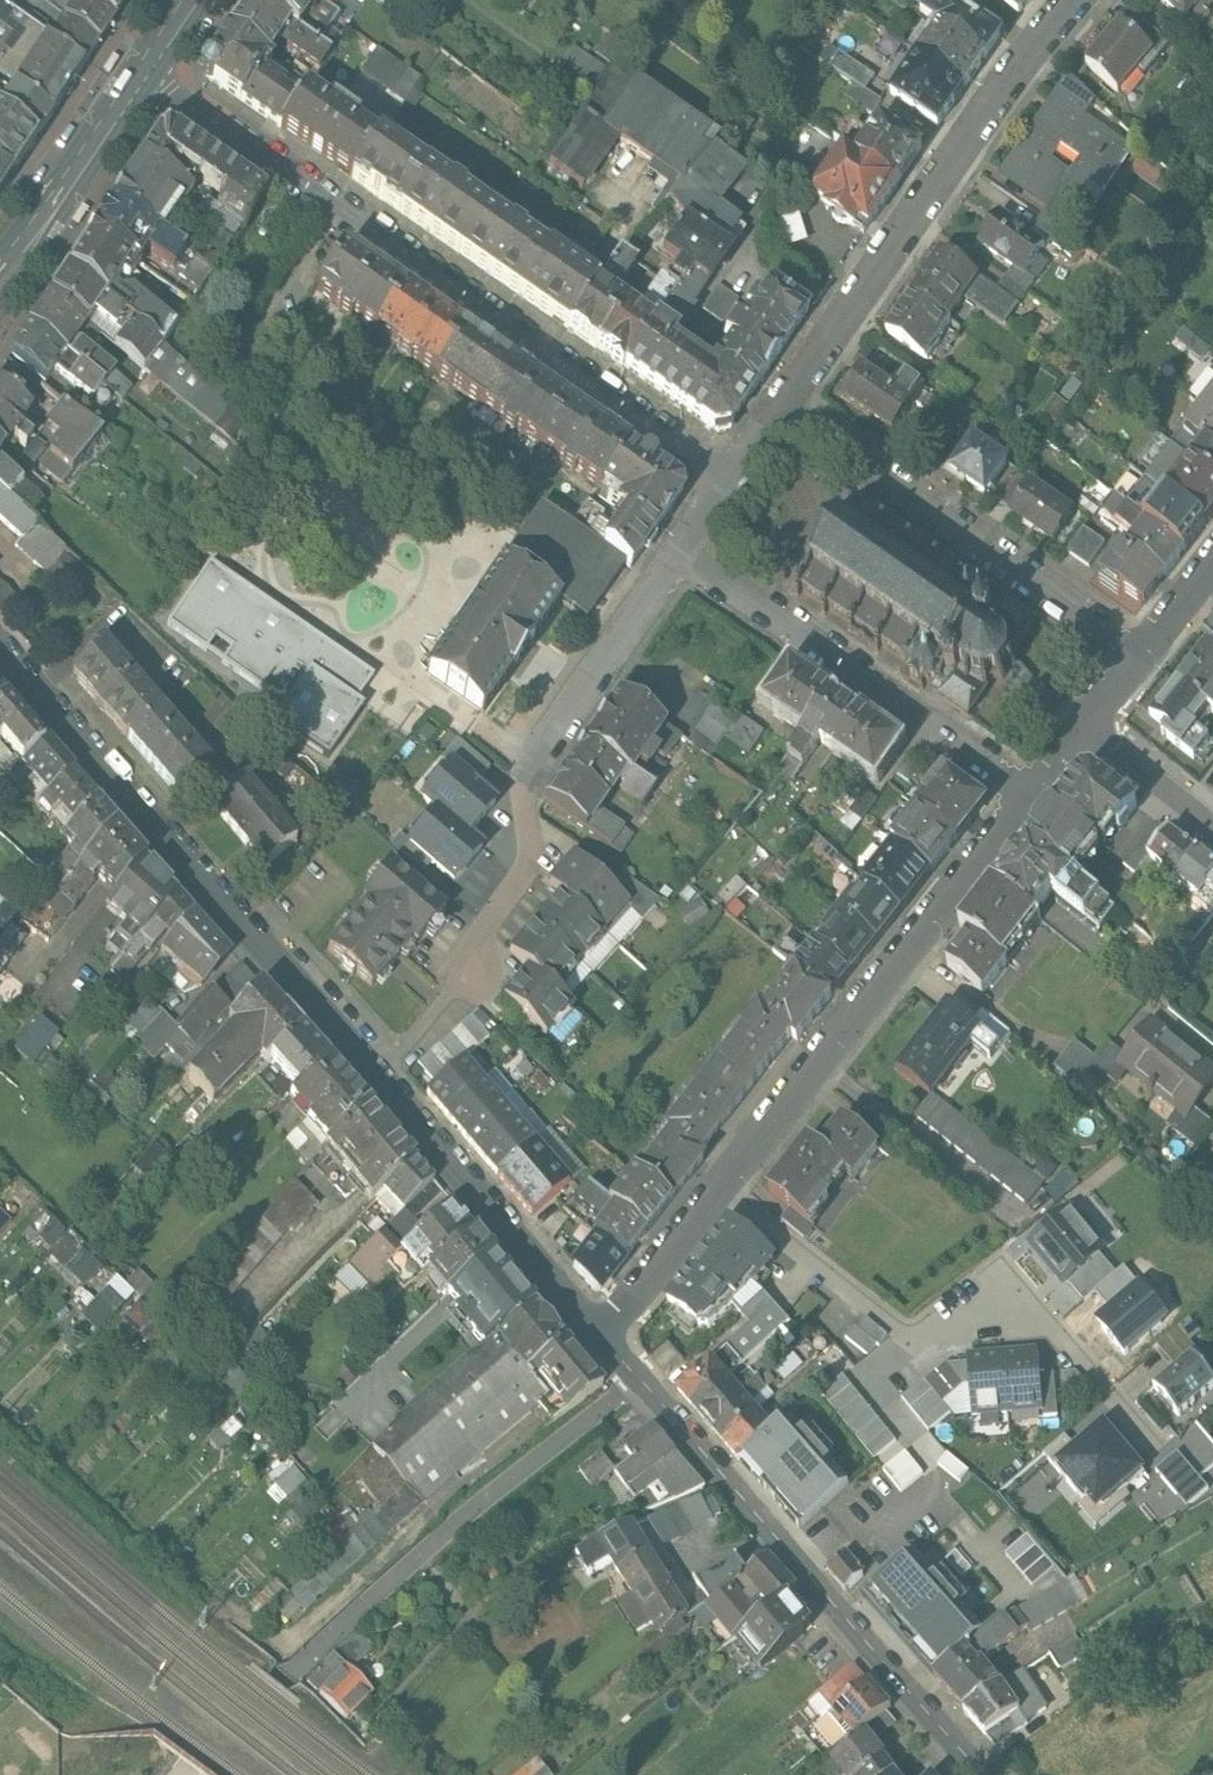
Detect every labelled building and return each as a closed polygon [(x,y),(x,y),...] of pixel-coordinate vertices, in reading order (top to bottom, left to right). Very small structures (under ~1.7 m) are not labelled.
[(59,15),(52,25),(34,12),(34,11),(27,6),(30,0),(0,0),(0,7),(25,26),(83,67),(99,44),(64,19),(59,15)] [(59,15),(64,19),(76,0),(37,0),(59,15)] [(87,0),(76,0),(64,19),(99,44),(115,20),(87,0)] [(115,20),(128,0),(87,0),(115,20)] [(255,0),(249,0),(228,31),(267,58),(279,40),(318,68),(329,52),(317,44),(255,0)] [(317,44),(339,12),(321,0),(255,0),(317,44)] [(952,1),(951,4),(945,0),(929,0),(921,11),(938,23),(938,22),(987,55),(1001,35),(952,1)] [(1018,13),(1030,0),(1004,0),(1018,13)] [(1196,30),(1210,14),(1206,10),(1212,2),(1212,0),(1162,0),(1196,30)] [(0,7),(0,64),(25,26),(0,7)] [(1171,27),(1148,7),(1128,30),(1158,56),(1169,44),(1162,38),(1171,27)] [(635,28),(628,38),(638,46),(652,27),(641,19),(635,28)] [(987,55),(938,22),(938,23),(927,38),(929,40),(919,53),(965,85),(987,55)] [(628,23),(620,35),(627,40),(628,38),(635,28),(628,23)] [(1120,23),(1086,63),(1118,91),(1138,67),(1144,72),(1158,56),(1128,30),(1120,23)] [(25,26),(0,64),(0,77),(17,90),(51,114),(83,67),(25,26)] [(267,58),(228,31),(201,70),(280,125),(304,89),(306,85),(267,58)] [(614,31),(599,52),(613,62),(625,45),(624,44),(627,40),(620,35),(614,31)] [(421,78),(377,47),(361,70),(405,101),(421,78)] [(875,75),(840,50),(829,65),(855,83),(865,90),(875,75)] [(919,53),(892,93),(938,124),(955,99),(957,98),(959,96),(962,93),(963,91),(963,89),(963,88),(965,85),(919,53)] [(718,139),(634,81),(632,83),(609,67),(608,69),(607,68),(578,109),(584,112),(549,162),(583,186),(604,155),(638,178),(642,173),(650,178),(658,166),(683,182),(707,152),(713,145),(718,139)] [(9,101),(17,90),(0,77),(0,94),(9,101)] [(1096,100),(1068,79),(1060,89),(1088,111),(1096,100)] [(865,90),(855,83),(845,96),(871,114),(880,100),(865,90)] [(378,140),(304,89),(280,125),(353,176),(378,140)] [(1088,111),(1060,89),(1045,113),(1004,172),(1050,203),(1074,220),(1125,147),(1113,138),(1115,135),(1086,115),(1088,111)] [(9,101),(0,94),(0,113),(35,138),(51,114),(17,90),(9,101)] [(13,170),(35,138),(0,113),(0,161),(13,170)] [(881,118),(870,135),(854,123),(840,144),(844,147),(897,183),(922,147),(881,118)] [(173,129),(160,131),(142,159),(189,191),(192,187),(197,180),(224,199),(216,211),(221,214),(241,228),(265,193),(173,129)] [(378,140),(353,176),(399,208),(425,170),(379,139),(378,140)] [(713,145),(707,152),(683,182),(682,183),(714,206),(745,167),(713,145)] [(897,183),(844,147),(814,193),(829,204),(827,207),(832,210),(834,215),(838,219),(843,221),(849,221),(854,225),(859,216),(869,223),(897,183)] [(189,191),(142,159),(113,202),(155,232),(176,203),(194,215),(204,202),(189,191)] [(14,170),(13,170),(0,161),(0,190),(14,170)] [(449,185),(426,169),(425,170),(399,208),(459,250),(486,211),(462,194),(464,191),(451,183),(449,185)] [(760,178),(746,197),(766,211),(780,191),(760,178)] [(682,183),(681,183),(668,199),(684,219),(685,218),(729,250),(736,240),(728,234),(737,222),(714,206),(682,183)] [(212,201),(192,187),(189,191),(204,202),(209,206),(212,201)] [(155,232),(113,202),(94,230),(137,260),(144,249),(200,287),(211,271),(191,257),(155,232)] [(209,206),(204,202),(194,215),(212,227),(221,214),(216,211),(209,206)] [(1074,220),(1050,203),(1042,215),(1066,232),(1074,220)] [(509,227),(486,211),(459,250),(519,292),(546,252),(522,236),(524,233),(511,224),(509,227)] [(1029,232),(999,211),(979,241),(1013,265),(1026,274),(1027,273),(1038,257),(1037,256),(1048,240),(1032,229),(1029,232)] [(212,227),(191,257),(211,271),(241,228),(221,214),(212,227)] [(1066,232),(1042,215),(1032,229),(1048,240),(1070,256),(1080,242),(1066,232)] [(729,250),(685,218),(684,219),(662,251),(679,263),(671,275),(682,283),(691,270),(706,281),(707,282),(729,250)] [(175,323),(130,289),(119,289),(111,286),(119,275),(124,279),(127,278),(138,261),(137,260),(94,230),(69,267),(126,313),(134,319),(162,342),(175,323)] [(404,289),(344,247),(316,286),(340,303),(338,306),(351,315),(353,312),(377,328),(404,289)] [(597,284),(568,326),(596,346),(626,303),(613,294),(637,261),(621,249),(597,284)] [(597,284),(548,250),(546,252),(519,292),(568,326),(597,284)] [(996,287),(943,250),(913,293),(948,317),(965,293),(1006,322),(1019,303),(996,287)] [(1026,274),(1013,265),(1005,276),(1027,292),(1036,279),(1027,273),(1026,274)] [(69,267),(52,291),(85,318),(94,308),(114,325),(126,313),(69,267)] [(678,289),(654,323),(675,336),(694,308),(690,305),(706,281),(691,270),(682,283),(678,289)] [(1005,276),(1004,275),(996,287),(1019,303),(1027,292),(1005,276)] [(626,303),(596,346),(625,365),(654,323),(678,289),(662,278),(638,312),(626,303)] [(807,312),(764,282),(745,309),(750,312),(788,339),(807,312)] [(738,299),(718,285),(703,307),(723,320),(738,299)] [(463,330),(404,289),(377,328),(400,344),(398,347),(411,356),(413,353),(436,370),(463,330)] [(85,318),(52,291),(30,323),(104,384),(115,371),(74,338),(87,320),(85,318)] [(948,317),(913,293),(889,327),(928,355),(939,338),(938,338),(951,319),(948,317)] [(788,339),(750,312),(743,324),(736,319),(724,336),(731,340),(714,364),(752,390),(788,339)] [(134,319),(126,313),(114,325),(123,331),(134,319)] [(162,342),(134,319),(123,331),(114,342),(216,425),(268,351),(241,330),(206,379),(181,358),(162,342)] [(197,337),(176,321),(175,323),(162,342),(181,358),(197,337)] [(104,384),(30,323),(11,350),(45,378),(54,366),(93,397),(104,384)] [(714,364),(710,370),(670,343),(675,336),(654,323),(625,365),(718,430),(725,429),(752,390),(714,364)] [(1175,338),(1202,357),(1211,344),(1184,325),(1175,338)] [(507,361),(463,330),(436,370),(480,400),(507,361)] [(887,363),(863,347),(854,360),(862,366),(862,365),(878,376),(887,363)] [(567,403),(507,361),(480,400),(504,417),(502,419),(515,428),(517,426),(540,442),(567,403)] [(903,368),(891,385),(878,376),(862,365),(862,366),(843,393),(894,428),(925,384),(903,368)] [(115,371),(104,384),(115,392),(123,399),(133,386),(115,371)] [(0,378),(0,442),(4,445),(9,438),(15,442),(18,437),(26,443),(33,433),(19,423),(31,404),(0,378)] [(115,392),(104,384),(93,397),(94,398),(90,403),(100,411),(115,392)] [(1202,405),(1212,414),(1212,390),(1202,405)] [(66,403),(49,424),(63,436),(41,463),(63,481),(102,434),(66,403)] [(627,445),(567,403),(540,442),(564,458),(562,461),(575,470),(576,467),(600,484),(602,482),(627,445)] [(1199,403),(1170,440),(1171,442),(1212,474),(1212,414),(1202,405),(1199,403)] [(243,424),(227,411),(216,425),(231,438),(243,424)] [(159,418),(155,424),(165,431),(169,425),(159,418)] [(974,436),(952,468),(985,492),(1008,459),(974,436)] [(1171,442),(1145,475),(1205,523),(1212,512),(1212,474),(1171,442)] [(679,481),(627,445),(602,482),(605,484),(600,494),(627,513),(615,530),(599,520),(589,535),(626,560),(632,564),(682,491),(679,481)] [(0,460),(0,485),(29,512),(41,499),(0,460)] [(1075,510),(1019,471),(1000,500),(1012,509),(1009,512),(1052,542),(1075,510)] [(1132,508),(1144,517),(1184,549),(1205,523),(1145,475),(1125,502),(1132,508)] [(21,537),(15,545),(48,572),(67,548),(38,523),(29,512),(0,485),(0,517),(21,537)] [(1125,502),(1115,494),(1109,501),(1104,498),(1101,502),(1123,520),(1132,508),(1125,502)] [(939,695),(969,715),(988,688),(988,682),(1000,678),(1006,687),(1016,691),(1017,687),(1025,675),(1028,673),(1022,665),(1011,662),(1011,649),(1016,647),(1036,619),(1006,599),(1001,606),(992,600),(990,589),(995,587),(992,583),(988,585),(977,578),(978,573),(973,572),(972,577),(961,579),(939,563),(944,557),(940,554),(939,554),(917,539),(917,538),(913,535),(909,541),(887,526),(891,520),(887,517),(882,523),(860,507),(864,501),(860,498),(856,504),(855,504),(854,505),(848,501),(846,505),(852,509),(842,524),(835,520),(833,523),(836,525),(830,533),(817,552),(817,553),(811,561),(808,559),(806,562),(812,566),(802,581),(795,577),(793,580),(798,584),(797,585),(799,586),(794,592),(798,595),(803,589),(825,605),(821,611),(825,614),(829,607),(852,623),(847,629),(852,632),(874,647),(878,650),(882,644),(905,660),(906,670),(902,673),(905,677),(909,674),(920,682),(919,687),(924,688),(925,683),(935,681),(944,688),(939,695)] [(605,511),(589,500),(573,523),(589,535),(599,520),(605,511)] [(573,523),(543,502),(503,559),(561,599),(586,617),(626,560),(589,535),(573,523)] [(1144,517),(1132,508),(1123,520),(1139,533),(1130,544),(1166,573),(1184,549),(1144,517)] [(1083,527),(1067,549),(1089,565),(1105,542),(1083,527)] [(1130,544),(1127,542),(1108,565),(1107,565),(1101,574),(1142,603),(1166,573),(1130,544)] [(561,599),(503,559),(475,599),(474,598),(452,629),(453,630),(426,670),(484,710),(511,671),(513,672),(535,640),(533,639),(561,599)] [(375,674),(209,561),(167,623),(206,650),(215,636),(230,647),(220,661),(284,704),(274,718),(328,756),(364,704),(357,700),(375,674)] [(1207,643),(1177,681),(1177,682),(1212,709),(1212,710),(1212,647),(1207,643)] [(160,708),(106,645),(73,673),(127,736),(128,736),(160,708)] [(791,664),(765,701),(806,730),(832,693),(791,664)] [(1212,709),(1177,682),(1151,714),(1168,727),(1164,733),(1185,750),(1186,750),(1193,740),(1208,722),(1204,719),(1212,709)] [(806,730),(789,754),(803,764),(820,740),(834,749),(860,712),(841,698),(832,692),(832,693),(806,730)] [(618,693),(544,799),(611,847),(623,828),(598,811),(618,782),(624,787),(620,792),(621,794),(640,807),(642,807),(654,790),(631,774),(638,763),(646,768),(657,752),(665,757),(680,736),(618,693)] [(6,697),(0,703),(0,732),(1,732),(17,751),(24,759),(47,738),(43,740),(6,697)] [(714,702),(687,741),(709,756),(725,734),(736,717),(714,702)] [(259,728),(234,705),(214,727),(239,751),(259,728)] [(210,766),(160,708),(128,736),(178,794),(210,766)] [(860,712),(834,749),(875,778),(901,740),(860,712)] [(763,729),(740,713),(736,717),(725,734),(748,751),(763,729)] [(24,759),(8,772),(24,789),(31,783),(32,783),(37,778),(48,790),(73,768),(47,738),(24,759)] [(490,767),(457,738),(441,757),(451,765),(452,765),(474,784),(490,767)] [(1193,740),(1186,750),(1185,750),(1175,762),(1201,782),(1212,766),(1212,756),(1193,740)] [(294,766),(268,745),(259,755),(285,777),(294,766)] [(911,749),(896,770),(908,779),(923,757),(911,749)] [(17,751),(1,765),(8,772),(24,759),(17,751)] [(789,754),(780,767),(794,777),(803,764),(789,754)] [(474,784),(452,765),(451,765),(423,798),(437,810),(438,810),(467,835),(467,834),(495,802),(474,784)] [(48,790),(35,801),(49,816),(62,805),(86,783),(73,768),(48,790)] [(1137,805),(1093,769),(1082,770),(1056,803),(1100,838),(1105,842),(1110,836),(1104,831),(1111,822),(1130,838),(1145,819),(1133,810),(1137,805)] [(951,776),(943,770),(924,794),(926,795),(918,806),(958,837),(986,801),(951,775),(951,776)] [(237,771),(207,797),(213,805),(244,779),(237,771)] [(297,841),(244,779),(213,805),(265,868),(297,841)] [(343,807),(310,780),(301,791),(307,796),(304,799),(331,821),(343,807)] [(86,783),(62,805),(67,811),(73,817),(78,822),(96,802),(100,798),(86,783)] [(863,789),(848,810),(861,820),(876,798),(863,789)] [(78,822),(66,834),(68,836),(67,838),(75,847),(71,853),(69,852),(35,898),(49,909),(86,859),(116,825),(96,802),(78,822)] [(1100,838),(1056,803),(1027,840),(1071,874),(1100,838)] [(62,805),(49,816),(55,822),(67,811),(62,805)] [(958,837),(918,806),(891,839),(894,841),(931,870),(958,837)] [(467,835),(438,810),(437,810),(410,842),(432,861),(453,880),(482,847),(467,834),(467,835)] [(73,817),(62,829),(66,834),(78,822),(73,817)] [(86,859),(49,909),(62,920),(91,881),(99,873),(116,892),(145,858),(116,825),(86,859)] [(632,835),(623,828),(611,847),(620,853),(632,835)] [(1169,830),(1150,853),(1152,859),(1167,871),(1164,876),(1163,879),(1163,881),(1165,883),(1167,884),(1169,885),(1171,885),(1173,884),(1177,879),(1196,894),(1205,881),(1212,887),(1212,865),(1169,830)] [(432,861),(410,842),(400,833),(391,843),(424,871),(432,861)] [(1027,840),(994,882),(1033,913),(1051,890),(1085,917),(1100,897),(1071,874),(1027,840)] [(931,870),(894,841),(885,853),(887,854),(864,881),(866,883),(900,909),(931,870)] [(611,890),(573,855),(549,882),(562,894),(602,930),(625,904),(626,903),(611,890)] [(116,892),(106,904),(124,920),(125,923),(116,934),(131,947),(178,894),(145,858),(116,892)] [(391,865),(365,896),(370,901),(330,948),(345,961),(342,964),(353,973),(356,970),(371,984),(388,964),(389,965),(397,955),(396,955),(412,936),(417,941),(444,910),(391,865)] [(660,899),(625,874),(611,890),(626,903),(625,904),(642,919),(660,899)] [(994,882),(960,925),(972,934),(948,964),(983,991),(1008,960),(1004,957),(1037,915),(1033,913),(994,882)] [(900,909),(866,883),(858,893),(854,890),(839,910),(876,939),(900,909)] [(759,895),(747,886),(723,910),(735,919),(759,895)] [(1144,907),(1121,889),(1109,904),(1115,909),(1132,922),(1144,907)] [(0,893),(0,925),(5,929),(18,908),(0,893)] [(131,947),(126,953),(134,960),(143,951),(141,945),(145,941),(151,947),(165,932),(170,937),(194,910),(178,894),(131,947)] [(602,930),(562,894),(536,922),(577,959),(603,931),(602,930)] [(1100,897),(1085,917),(1099,928),(1115,909),(1109,904),(1100,897)] [(35,898),(19,920),(34,931),(49,909),(35,898)] [(49,909),(34,931),(47,941),(62,920),(49,909)] [(170,937),(161,948),(201,983),(230,950),(194,910),(170,937)] [(876,939),(839,910),(823,930),(826,933),(818,943),(852,969),(876,939)] [(577,959),(536,922),(511,950),(530,968),(552,987),(577,959)] [(818,943),(814,939),(797,961),(793,958),(799,950),(784,936),(774,950),(797,968),(831,995),(852,969),(818,943)] [(241,963),(216,989),(236,1009),(261,984),(241,963)] [(552,987),(530,968),(505,996),(546,1033),(571,1005),(552,987)] [(759,1006),(663,1127),(668,1131),(635,1173),(669,1200),(703,1157),(697,1152),(792,1034),(797,1038),(831,995),(797,968),(764,1010),(759,1006)] [(236,1009),(228,1018),(235,1026),(189,1077),(198,1088),(281,1006),(261,984),(236,1009)] [(212,993),(181,1028),(188,1036),(194,1043),(222,1012),(226,1015),(230,1010),(212,993)] [(948,1001),(897,1066),(930,1092),(931,1090),(953,1063),(954,1063),(963,1052),(962,1051),(971,1041),(981,1028),(981,1027),(972,1020),(948,1001)] [(281,1006),(198,1088),(211,1102),(260,1054),(266,1061),(271,1056),(301,1028),(281,1006)] [(159,1007),(148,1020),(137,1010),(129,1019),(139,1029),(160,1049),(166,1043),(181,1028),(159,1007)] [(1010,1030),(981,1008),(972,1020),(981,1027),(981,1028),(999,1043),(1010,1030)] [(40,1015),(29,1028),(46,1043),(50,1039),(56,1032),(57,1030),(40,1015)] [(489,1035),(471,1015),(460,1024),(478,1045),(489,1035)] [(1125,1053),(1120,1060),(1151,1085),(1147,1090),(1149,1092),(1185,1046),(1152,1020),(1125,1053)] [(460,1024),(418,1061),(436,1082),(478,1045),(460,1024)] [(181,1028),(166,1043),(172,1050),(188,1036),(181,1028)] [(301,1028),(271,1056),(299,1085),(329,1058),(301,1028)] [(999,1043),(981,1028),(971,1041),(989,1055),(999,1043)] [(160,1049),(139,1029),(132,1036),(153,1055),(160,1049)] [(62,1037),(56,1032),(50,1039),(56,1044),(62,1037)] [(1098,1058),(1073,1038),(1053,1062),(1079,1082),(1094,1063),(1098,1058)] [(1098,1058),(1094,1063),(1108,1075),(1120,1060),(1125,1053),(1111,1041),(1098,1058)] [(1185,1046),(1149,1092),(1151,1093),(1155,1088),(1178,1106),(1187,1113),(1193,1105),(1212,1079),(1212,1068),(1185,1046)] [(299,1085),(291,1092),(312,1115),(302,1125),(320,1144),(328,1138),(368,1101),(329,1057),(329,1058),(299,1085)] [(465,1057),(427,1090),(445,1111),(483,1078),(465,1057)] [(104,1067),(92,1080),(105,1092),(117,1079),(104,1067)] [(483,1078),(445,1111),(462,1131),(500,1098),(483,1078)] [(1044,1179),(931,1090),(930,1092),(914,1111),(1026,1200),(1044,1179)] [(500,1098),(462,1131),(480,1151),(518,1118),(500,1098)] [(174,1112),(163,1101),(155,1109),(166,1120),(174,1112)] [(368,1101),(328,1138),(325,1142),(372,1196),(384,1185),(414,1155),(368,1101)] [(1187,1113),(1178,1106),(1166,1122),(1194,1144),(1210,1120),(1193,1105),(1187,1113)] [(518,1118),(480,1151),(497,1171),(535,1138),(518,1118)] [(820,1148),(808,1139),(768,1189),(789,1206),(807,1220),(828,1194),(823,1191),(843,1166),(854,1175),(877,1146),(878,1145),(866,1136),(844,1118),(820,1148)] [(898,1142),(875,1124),(866,1136),(878,1145),(877,1146),(888,1155),(898,1142)] [(156,1136),(131,1162),(139,1169),(141,1167),(151,1176),(149,1178),(150,1180),(160,1170),(161,1170),(177,1154),(172,1149),(156,1136)] [(214,1163),(186,1136),(172,1149),(177,1154),(201,1175),(214,1163)] [(535,1138),(497,1171),(515,1192),(553,1158),(535,1138)] [(610,1154),(600,1168),(609,1175),(620,1162),(610,1154)] [(414,1155),(384,1185),(404,1207),(410,1201),(434,1178),(415,1155),(414,1155)] [(553,1158),(515,1192),(533,1212),(571,1179),(553,1158)] [(635,1173),(631,1171),(608,1200),(645,1230),(669,1200),(635,1173)] [(1063,1171),(1044,1186),(1052,1196),(1071,1180),(1063,1171)] [(294,1177),(270,1204),(201,1281),(221,1300),(290,1224),(294,1227),(319,1200),(294,1177)] [(434,1178),(410,1201),(419,1211),(442,1188),(434,1178)] [(602,1187),(591,1178),(587,1183),(597,1192),(602,1187)] [(587,1183),(574,1195),(598,1215),(600,1214),(604,1217),(595,1229),(626,1253),(645,1230),(608,1200),(597,1192),(587,1183)] [(452,1199),(401,1245),(402,1246),(421,1270),(428,1264),(474,1226),(452,1199)] [(404,1207),(393,1217),(403,1227),(419,1211),(410,1201),(404,1207)] [(22,1223),(61,1258),(80,1237),(40,1202),(22,1223)] [(807,1220),(789,1206),(781,1216),(803,1234),(812,1223),(807,1220)] [(1081,1220),(1070,1208),(1031,1241),(1064,1281),(1066,1279),(1099,1251),(1104,1247),(1093,1234),(1097,1231),(1085,1217),(1081,1220)] [(361,1212),(352,1221),(361,1230),(370,1221),(361,1212)] [(728,1217),(667,1295),(698,1320),(708,1320),(746,1287),(773,1253),(728,1217)] [(401,1245),(383,1226),(362,1247),(380,1267),(402,1246),(401,1245)] [(474,1226),(428,1264),(447,1287),(466,1272),(494,1249),(474,1226)] [(601,1286),(626,1253),(595,1229),(593,1230),(597,1234),(574,1262),(595,1286),(601,1286)] [(87,1249),(70,1269),(81,1279),(98,1259),(87,1249)] [(501,1258),(494,1249),(466,1272),(447,1287),(455,1296),(461,1303),(455,1309),(483,1341),(496,1331),(535,1299),(501,1258)] [(1099,1251),(1066,1279),(1084,1299),(1095,1290),(1116,1271),(1099,1251)] [(1116,1271),(1095,1290),(1105,1302),(1134,1277),(1124,1265),(1116,1271)] [(109,1270),(77,1304),(97,1323),(129,1289),(109,1270)] [(1166,1316),(1134,1277),(1105,1302),(1110,1308),(1097,1318),(1125,1351),(1166,1316)] [(752,1321),(711,1357),(725,1373),(788,1317),(764,1290),(741,1310),(752,1321)] [(535,1299),(496,1331),(525,1367),(563,1336),(535,1299)] [(854,1323),(845,1334),(867,1351),(876,1340),(879,1342),(887,1332),(865,1314),(856,1325),(854,1323)] [(1156,1345),(1175,1367),(1192,1353),(1197,1348),(1190,1341),(1201,1331),(1189,1318),(1156,1345)] [(496,1331),(483,1341),(469,1352),(375,1444),(388,1459),(363,1481),(381,1502),(382,1501),(465,1425),(468,1428),(532,1375),(525,1367),(496,1331)] [(602,1381),(563,1336),(525,1367),(532,1375),(546,1392),(552,1387),(569,1406),(602,1381)] [(1037,1348),(1002,1351),(1007,1410),(1042,1407),(1040,1371),(1037,1348)] [(1002,1351),(966,1354),(967,1361),(969,1382),(972,1413),(1007,1410),(1002,1351)] [(1178,1414),(1212,1385),(1212,1377),(1192,1353),(1175,1367),(1154,1385),(1178,1414)] [(711,1356),(697,1368),(694,1363),(676,1378),(680,1383),(678,1385),(692,1402),(725,1373),(711,1357),(711,1356)] [(758,1359),(749,1367),(757,1376),(766,1368),(758,1359)] [(948,1362),(946,1360),(924,1378),(942,1400),(964,1382),(948,1362)] [(967,1361),(948,1362),(964,1382),(969,1382),(967,1361)] [(725,1373),(692,1402),(708,1419),(757,1376),(749,1367),(733,1381),(725,1373)] [(766,1368),(757,1376),(765,1385),(774,1377),(766,1368)] [(1053,1370),(1040,1371),(1042,1407),(1043,1414),(1057,1413),(1053,1370)] [(842,1372),(820,1390),(874,1456),(896,1439),(842,1372)] [(352,1526),(302,1576),(316,1590),(477,1449),(546,1392),(532,1375),(468,1428),(465,1425),(382,1501),(381,1502),(357,1522),(358,1523),(353,1527),(352,1526)] [(757,1376),(708,1419),(723,1437),(756,1408),(749,1399),(765,1385),(757,1376)] [(924,1377),(902,1395),(928,1428),(951,1411),(942,1400),(924,1378),(924,1377)] [(756,1408),(723,1437),(739,1454),(771,1426),(772,1427),(789,1412),(780,1402),(764,1416),(756,1408)] [(800,1523),(848,1479),(789,1412),(772,1427),(771,1426),(739,1454),(800,1523)] [(1199,1476),(1212,1463),(1212,1441),(1196,1420),(1188,1424),(1180,1438),(1177,1451),(1199,1476)] [(656,1422),(640,1435),(639,1435),(626,1443),(636,1457),(619,1471),(634,1491),(658,1475),(671,1493),(686,1489),(705,1481),(656,1422)] [(1076,1447),(1055,1466),(1083,1500),(1087,1497),(1088,1499),(1090,1497),(1097,1506),(1101,1503),(1104,1507),(1145,1472),(1118,1440),(1117,1441),(1104,1425),(1091,1436),(1091,1435),(1076,1447)] [(1055,1466),(1076,1447),(1065,1434),(1043,1452),(1055,1466)] [(602,1447),(579,1463),(593,1483),(616,1467),(602,1447)] [(905,1449),(883,1467),(901,1489),(923,1471),(905,1449)] [(970,1469),(947,1451),(939,1463),(961,1480),(970,1469)] [(1177,1451),(1156,1470),(1187,1506),(1208,1487),(1199,1476),(1177,1451)] [(835,1508),(846,1532),(904,1505),(893,1481),(835,1508)] [(699,1494),(647,1515),(657,1531),(673,1522),(679,1534),(711,1515),(699,1494)] [(632,1521),(599,1535),(576,1549),(588,1569),(611,1555),(620,1568),(650,1549),(632,1521)] [(1027,1533),(1005,1552),(1033,1585),(1054,1566),(1027,1533)] [(650,1549),(620,1568),(632,1588),(619,1596),(638,1626),(653,1616),(662,1631),(688,1611),(683,1602),(664,1572),(671,1568),(664,1556),(657,1561),(650,1549)] [(849,1556),(843,1550),(826,1566),(845,1587),(863,1572),(860,1569),(862,1567),(861,1566),(865,1562),(855,1551),(849,1556)] [(747,1568),(721,1589),(707,1599),(738,1633),(761,1611),(750,1599),(761,1589),(771,1600),(784,1588),(794,1579),(768,1551),(747,1568)] [(976,1622),(915,1552),(897,1563),(862,1592),(927,1666),(934,1674),(983,1629),(976,1622)] [(737,1555),(695,1577),(701,1586),(695,1590),(697,1592),(683,1602),(688,1611),(707,1599),(721,1589),(747,1568),(737,1555)] [(1066,1580),(1016,1609),(1028,1624),(1026,1625),(1030,1631),(1079,1603),(1066,1580)] [(761,1611),(738,1633),(765,1663),(796,1636),(805,1627),(803,1625),(810,1618),(784,1588),(761,1611)] [(983,1629),(934,1674),(963,1706),(1001,1683),(982,1658),(1026,1625),(1028,1624),(1016,1609),(1004,1616),(1002,1614),(983,1629)] [(358,1626),(335,1648),(346,1662),(347,1664),(372,1640),(358,1626)] [(1084,1651),(1075,1635),(1049,1652),(1059,1667),(1084,1651)] [(335,1648),(308,1675),(347,1714),(371,1689),(347,1664),(346,1662),(335,1648)] [(852,1659),(820,1687),(836,1707),(868,1677),(852,1659)] [(1022,1669),(1001,1683),(1019,1710),(1010,1715),(1017,1727),(1027,1721),(1026,1719),(1046,1707),(1022,1669)] [(868,1677),(836,1707),(856,1732),(866,1724),(886,1706),(890,1702),(868,1677)] [(1001,1683),(963,1706),(985,1732),(1010,1715),(1019,1710),(1001,1683)] [(886,1706),(866,1724),(876,1735),(896,1717),(886,1706)] [(1010,1715),(985,1732),(995,1742),(1017,1727),(1010,1715)] [(865,1733),(835,1756),(838,1760),(844,1768),(874,1744),(865,1733)] [(844,1768),(849,1774),(858,1774),(883,1755),(874,1744),(844,1768)] [(858,1774),(885,1774),(893,1768),(883,1755),(858,1774)]
